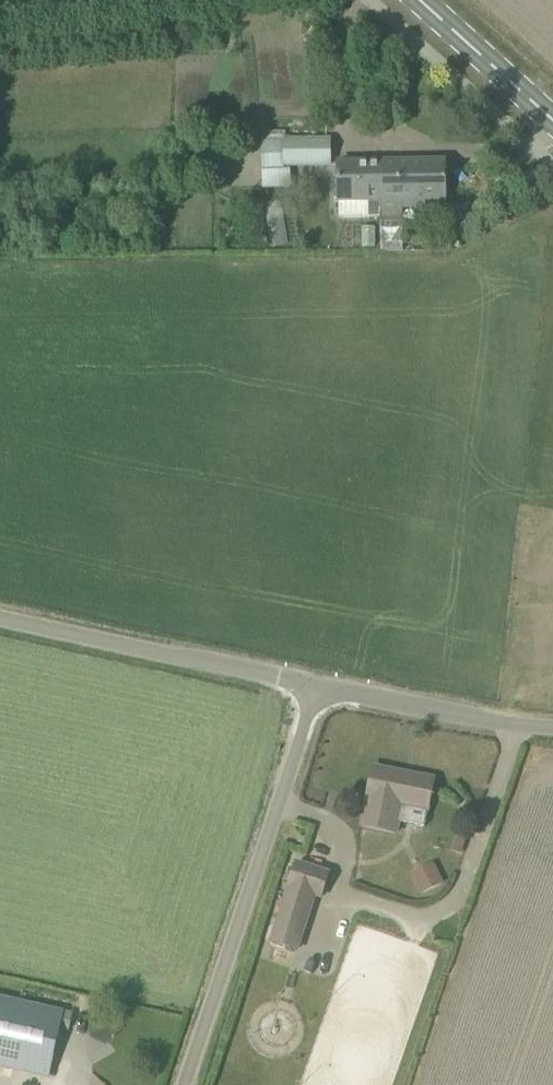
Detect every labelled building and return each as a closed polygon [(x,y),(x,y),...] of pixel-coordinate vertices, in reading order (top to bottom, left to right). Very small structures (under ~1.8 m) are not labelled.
[(263,190),(292,189),(292,168),(330,167),(330,141),(262,142),(263,190)] [(381,220),(403,220),(403,210),(427,209),(427,200),(445,200),(445,162),(380,163),(381,220)] [(381,220),(380,163),(339,164),(340,217),(369,217),(369,218),(381,218),(381,220)] [(272,248),(301,243),(294,200),(265,205),(272,248)] [(384,224),(387,245),(402,243),(399,222),(384,224)] [(402,807),(428,812),(434,779),(373,767),(364,816),(362,828),(397,834),(399,824),(402,807)] [(452,851),(464,853),(468,833),(457,831),(452,851)] [(444,884),(434,862),(412,872),(422,894),(444,884)] [(323,900),(331,874),(296,863),(288,888),(289,888),(272,944),(299,953),(316,898),(323,900)] [(64,1013),(0,998),(0,1066),(49,1077),(64,1013)]
